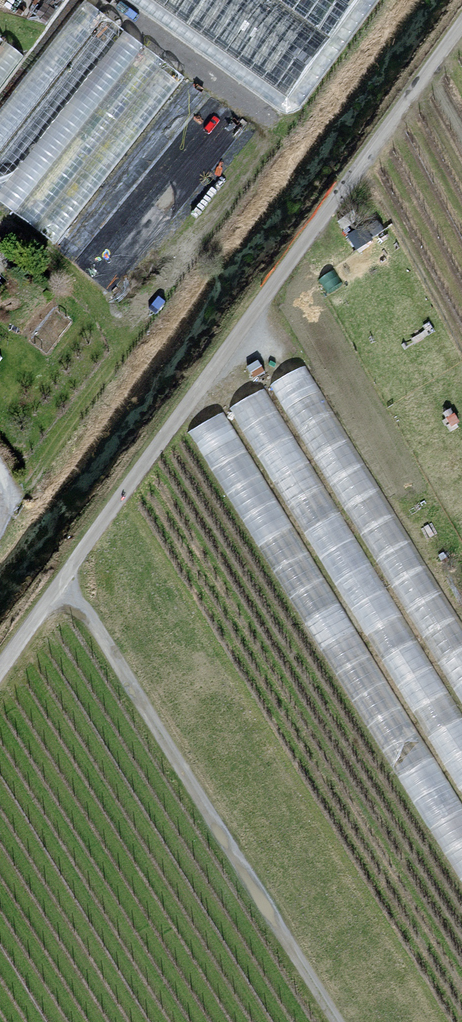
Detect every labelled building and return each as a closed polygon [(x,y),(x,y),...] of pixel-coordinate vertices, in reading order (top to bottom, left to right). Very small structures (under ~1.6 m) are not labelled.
[(0,110),(0,203),(53,244),(184,77),(86,0),(0,110)] [(291,114),(373,0),(136,0),(291,114)] [(23,56),(0,38),(0,87),(23,56)] [(372,214),(348,230),(358,244),(382,228),(372,214)] [(184,433),(461,884),(461,639),(293,366),(184,433)]
